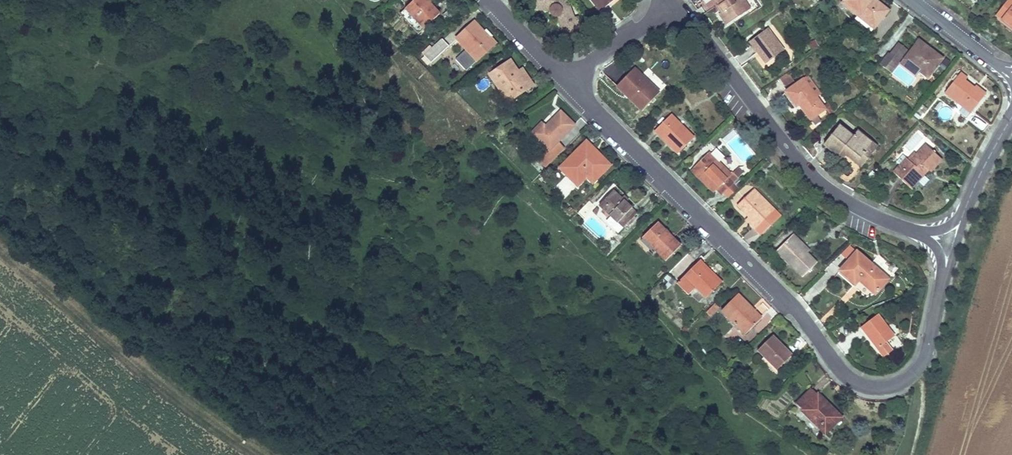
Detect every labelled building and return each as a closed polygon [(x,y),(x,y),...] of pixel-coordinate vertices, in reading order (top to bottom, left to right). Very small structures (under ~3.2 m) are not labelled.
[(426,0),(415,0),(405,9),(424,29),(440,15),(429,3),(426,0)] [(564,0),(535,0),(533,8),(550,11),(550,12),(550,14),(551,15),(552,16),(554,17),(555,17),(557,17),(563,33),(577,27),(581,26),(577,17),(574,18),(568,5),(567,3),(566,2),(565,1),(564,0)] [(600,11),(614,0),(591,0),(600,11)] [(744,0),(715,0),(719,5),(721,3),(725,10),(722,12),(719,15),(726,25),(746,11),(743,7),(747,5),(744,0)] [(875,0),(845,0),(842,3),(857,15),(858,16),(860,14),(875,26),(888,11),(875,0)] [(996,15),(993,18),(1011,33),(1011,0),(1007,0),(996,15)] [(875,26),(860,14),(858,16),(857,15),(854,19),(871,32),(875,26)] [(488,41),(480,32),(482,30),(474,22),(456,39),(477,60),(495,43),(491,38),(490,39),(488,41)] [(577,27),(563,33),(565,37),(579,32),(577,27)] [(784,51),(767,29),(750,41),(766,64),(784,51)] [(490,39),(482,30),(480,32),(488,41),(490,39)] [(420,55),(429,65),(450,47),(441,37),(420,55)] [(942,59),(919,41),(904,60),(919,72),(927,78),(942,59)] [(896,42),(879,65),(891,74),(908,50),(896,42)] [(525,82),(518,72),(516,73),(513,69),(515,67),(511,60),(490,74),(502,93),(508,89),(514,98),(533,85),(529,79),(525,82)] [(919,72),(904,60),(901,64),(916,76),(919,72)] [(634,68),(616,86),(642,111),(659,93),(634,68)] [(529,79),(522,69),(518,72),(525,82),(529,79)] [(797,84),(788,72),(781,78),(790,90),(797,84)] [(974,88),(965,81),(967,78),(960,73),(944,93),(971,113),(984,96),(974,88)] [(821,93),(808,76),(797,84),(790,90),(787,92),(797,106),(800,104),(803,108),(802,109),(810,120),(824,109),(822,107),(815,97),(821,93)] [(486,78),(475,84),(479,92),(490,86),(486,78)] [(986,94),(976,86),(974,88),(984,96),(986,94)] [(514,98),(508,89),(502,93),(509,102),(514,98)] [(832,112),(827,104),(822,107),(824,109),(828,115),(832,112)] [(574,125),(560,112),(545,127),(544,126),(535,134),(550,149),(538,161),(545,168),(562,151),(555,144),(574,125)] [(694,138),(671,115),(654,131),(660,137),(662,135),(670,143),(669,144),(678,154),(694,138)] [(532,132),(535,134),(544,126),(541,123),(532,132)] [(873,143),(857,131),(853,136),(839,125),(823,145),(838,156),(843,150),(848,154),(846,156),(856,164),(873,143)] [(597,152),(586,141),(583,144),(591,152),(590,153),(593,156),(597,152)] [(878,146),(873,143),(856,164),(861,167),(878,146)] [(610,165),(597,152),(593,156),(590,153),(591,152),(583,144),(559,168),(577,186),(586,177),(590,174),(596,180),(610,165)] [(941,159),(926,145),(917,156),(909,164),(907,162),(906,160),(900,166),(894,173),(906,184),(912,177),(915,180),(921,174),(923,175),(928,170),(930,172),(941,159)] [(848,154),(843,150),(838,156),(843,160),(846,156),(848,154)] [(730,176),(708,154),(693,168),(716,190),(717,189),(722,193),(732,183),(743,173),(738,168),(730,176)] [(917,156),(914,154),(907,162),(909,164),(917,156)] [(906,160),(902,157),(896,163),(900,166),(906,160)] [(716,190),(693,168),(690,171),(713,193),(716,190)] [(592,183),(596,180),(590,174),(586,177),(592,183)] [(923,175),(921,174),(915,180),(912,177),(906,184),(911,189),(923,175)] [(737,189),(732,183),(722,193),(728,198),(737,189)] [(735,206),(752,189),(747,184),(730,202),(735,206)] [(781,216),(754,189),(737,206),(749,217),(749,218),(751,216),(754,219),(749,224),(761,236),(781,216)] [(622,199),(613,191),(599,206),(611,217),(607,222),(618,233),(626,225),(634,217),(636,214),(631,209),(632,208),(626,203),(622,199)] [(636,219),(634,217),(626,225),(628,226),(636,219)] [(681,246),(658,223),(642,238),(665,261),(681,246)] [(809,251),(793,234),(789,238),(805,254),(806,253),(809,251)] [(805,254),(789,238),(777,251),(803,277),(816,263),(806,253),(805,254)] [(843,265),(841,264),(854,249),(850,245),(829,268),(835,274),(843,265)] [(888,279),(857,252),(839,271),(855,284),(859,280),(860,279),(863,282),(862,283),(875,294),(888,279)] [(722,283),(700,261),(688,272),(691,274),(700,265),(720,285),(722,283)] [(720,285),(700,265),(691,274),(688,272),(676,284),(688,295),(690,294),(695,289),(704,297),(705,299),(720,285)] [(704,297),(695,289),(690,294),(699,302),(704,297)] [(751,312),(749,309),(750,307),(738,294),(721,310),(745,335),(762,319),(753,310),(751,312)] [(719,307),(715,303),(709,309),(713,313),(719,307)] [(892,338),(885,328),(887,327),(877,314),(860,328),(883,357),(892,351),(886,343),(892,338)] [(894,336),(887,327),(885,328),(892,338),(894,336)] [(792,355),(772,336),(757,351),(777,370),(792,355)] [(824,434),(841,418),(817,394),(811,389),(796,404),(801,410),(824,434)]
